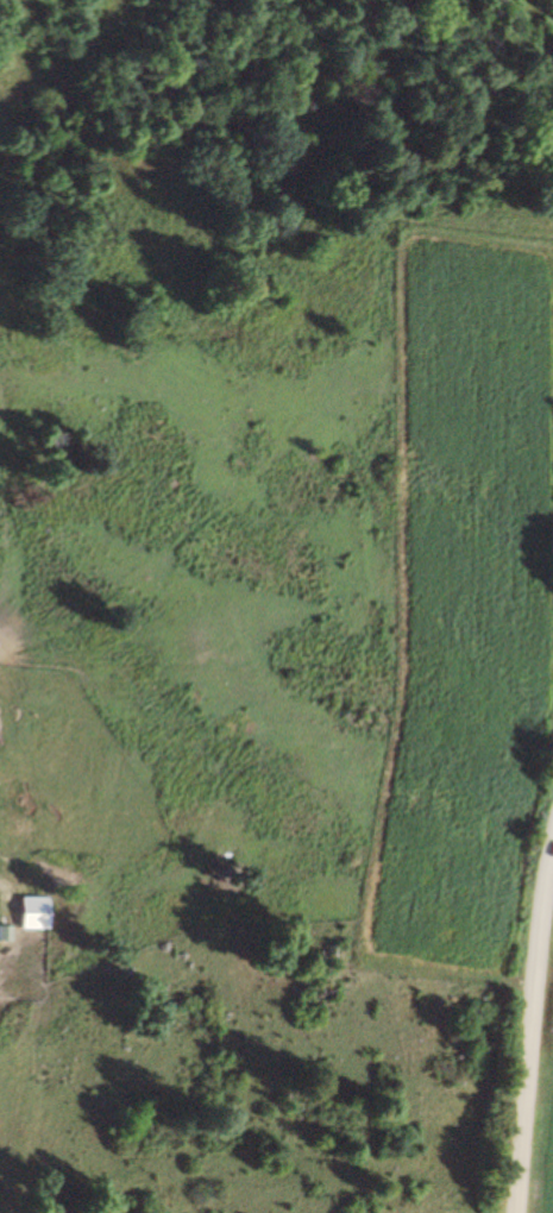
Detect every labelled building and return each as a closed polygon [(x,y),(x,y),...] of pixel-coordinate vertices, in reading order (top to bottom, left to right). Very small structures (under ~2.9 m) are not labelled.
[(15,929),(48,929),(48,897),(15,897),(15,929)]
